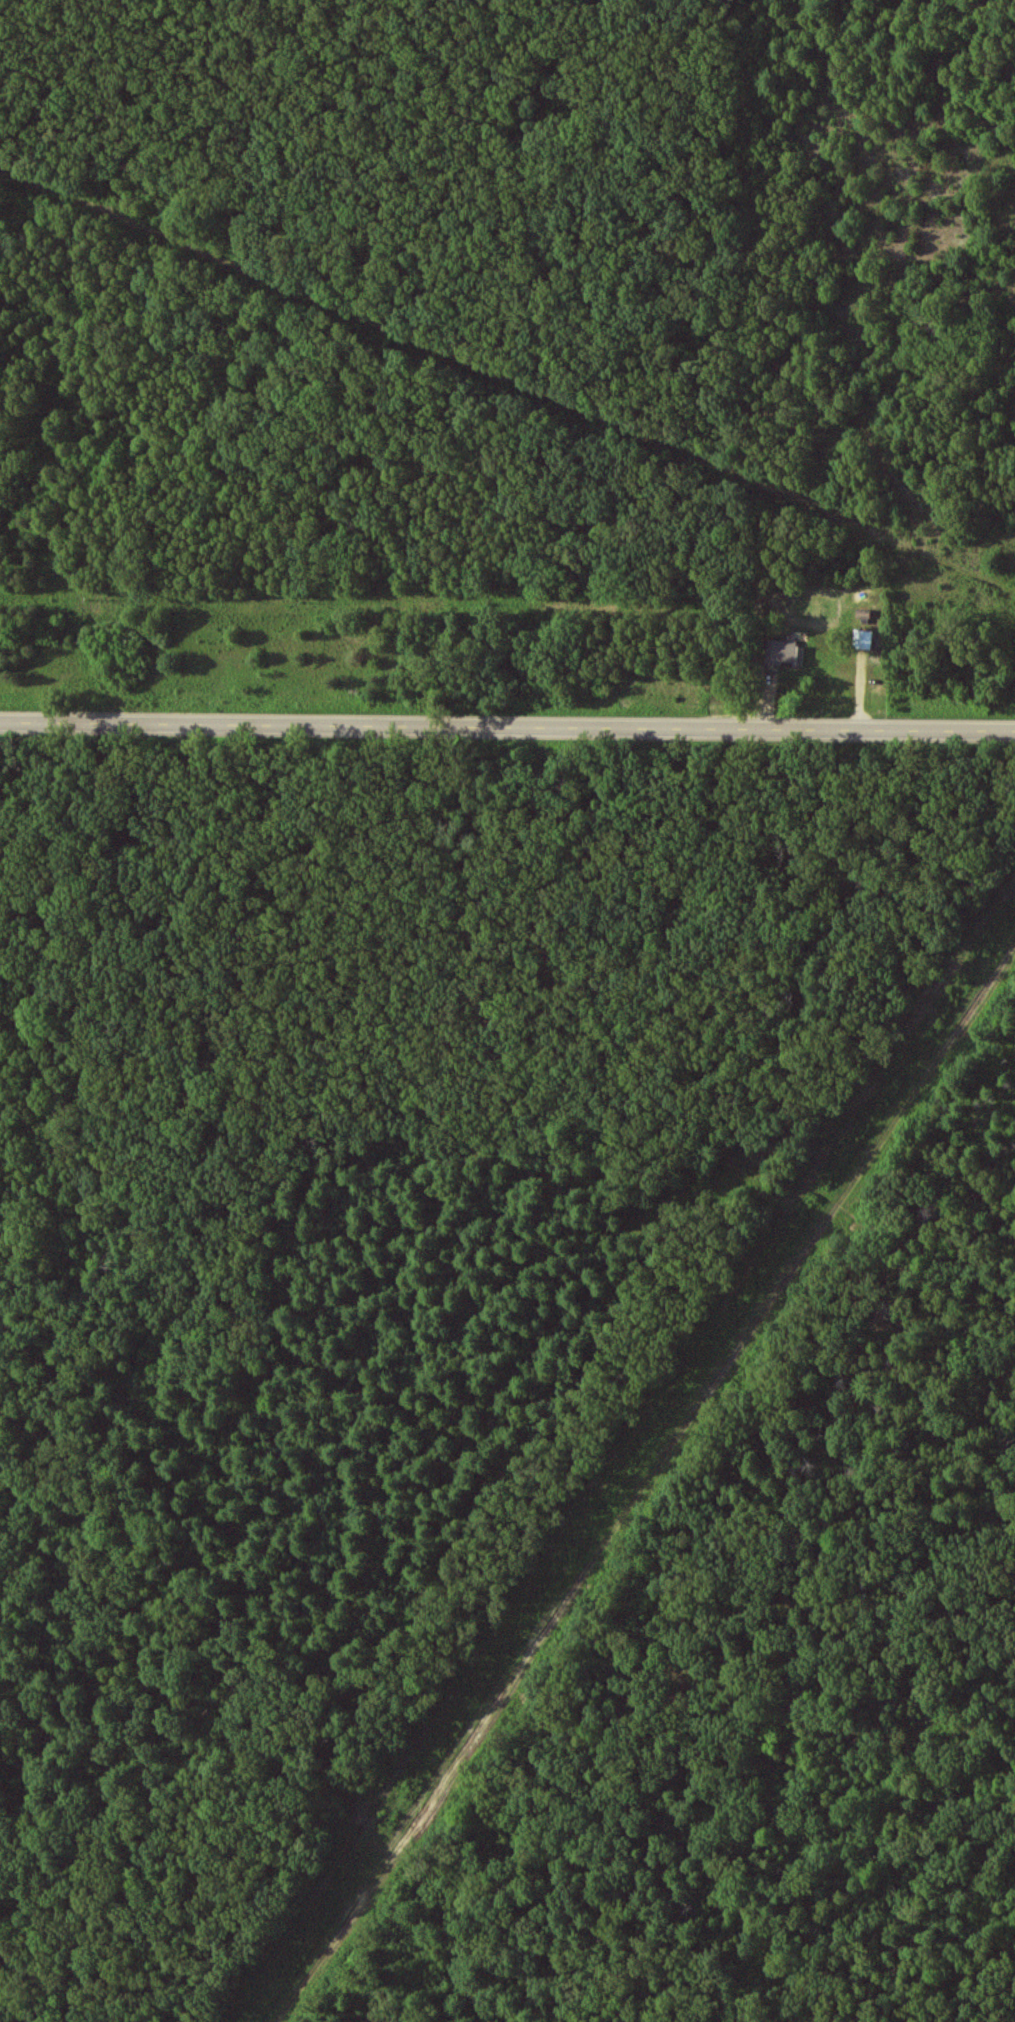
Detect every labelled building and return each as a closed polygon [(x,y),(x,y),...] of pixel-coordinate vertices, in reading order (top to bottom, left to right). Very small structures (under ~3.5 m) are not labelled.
[(871,650),(872,632),(854,631),(853,649),(871,650)] [(803,668),(804,643),(766,642),(765,667),(803,668)]
